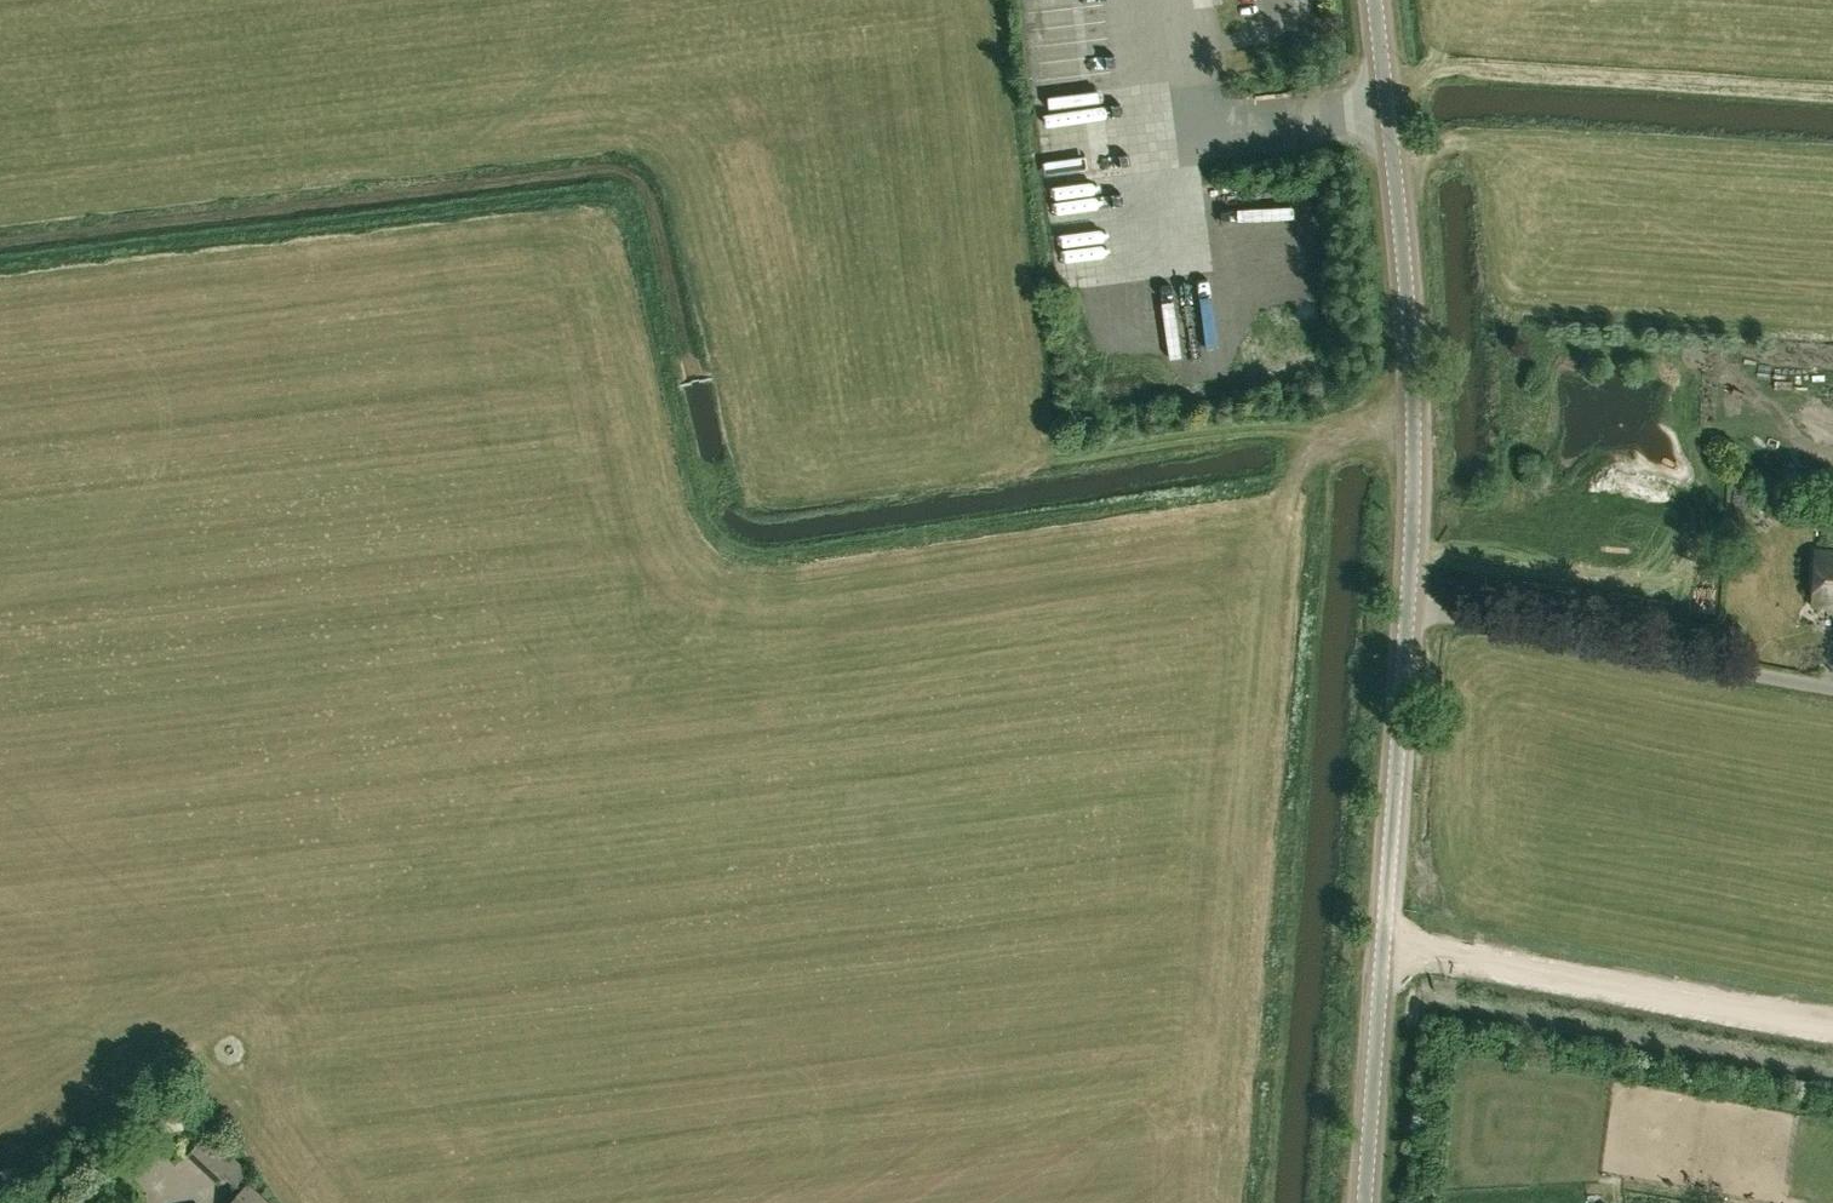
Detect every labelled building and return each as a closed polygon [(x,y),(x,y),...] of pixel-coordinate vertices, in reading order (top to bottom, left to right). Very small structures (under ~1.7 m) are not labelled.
[(1201,14),(1222,13),(1222,0),(1200,0),(1201,14)] [(1815,549),(1811,605),(1832,606),(1832,550),(1815,549)] [(209,1133),(194,1143),(203,1156),(217,1146),(209,1133)] [(249,1201),(251,1198),(250,1197),(254,1192),(247,1185),(230,1202),(251,1202),(249,1201)]
